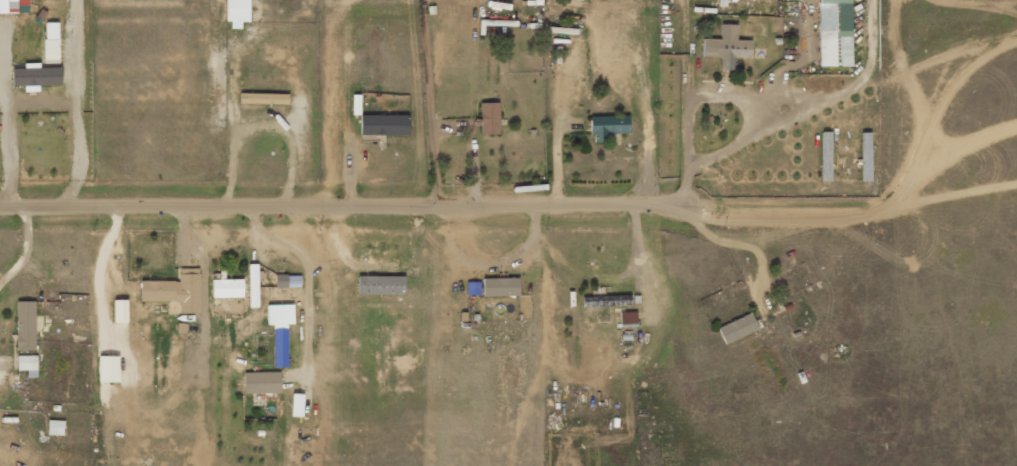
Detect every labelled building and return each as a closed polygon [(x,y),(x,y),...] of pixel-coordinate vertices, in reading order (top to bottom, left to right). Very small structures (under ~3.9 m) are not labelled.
[(16,0),(0,0),(0,13),(16,13),(16,0)] [(230,21),(230,28),(240,28),(241,22),(248,22),(249,0),(226,0),(225,21),(230,21)] [(850,0),(818,0),(818,66),(851,66),(850,0)] [(59,58),(58,23),(44,23),(44,58),(59,58)] [(702,56),(720,57),(720,70),(733,70),(733,58),(751,58),(751,40),(735,40),(736,24),(720,24),(720,39),(702,39),(702,56)] [(12,86),(24,86),(24,92),(39,91),(39,85),(61,85),(60,67),(39,67),(39,63),(25,63),(25,68),(11,68),(12,86)] [(288,94),(239,93),(239,103),(287,104),(288,94)] [(499,103),(478,102),(477,125),(480,125),(480,134),(498,134),(499,103)] [(409,135),(409,114),(359,115),(360,135),(409,135)] [(590,135),(596,134),(596,142),(607,142),(607,134),(629,133),(628,116),(590,117),(590,135)] [(821,169),(830,169),(830,132),(821,132),(821,169)] [(249,307),(258,307),(257,264),(248,264),(249,307)] [(200,313),(199,268),(179,268),(179,280),(140,281),(140,301),(179,301),(179,313),(200,313)] [(242,279),(224,279),(224,271),(220,271),(220,279),(212,279),(212,298),(243,297),(242,279)] [(300,275),(276,275),(275,288),(300,288),(300,275)] [(404,276),(358,276),(357,294),(404,295),(404,276)] [(483,296),(518,295),(518,278),(482,278),(483,296)] [(582,307),(630,305),(630,295),(582,297),(582,307)] [(16,350),(34,350),(35,301),(16,301),(16,350)] [(126,301),(110,301),(110,323),(126,322),(126,301)] [(620,324),(636,324),(635,312),(619,312),(620,324)] [(724,344),(757,330),(750,313),(717,327),(724,344)] [(37,377),(36,355),(17,356),(18,370),(27,370),(27,377),(37,377)] [(244,393),(280,392),(280,372),(243,372),(244,393)] [(302,417),(303,394),(291,394),(291,416),(302,417)] [(63,435),(64,421),(48,420),(48,435),(63,435)]
